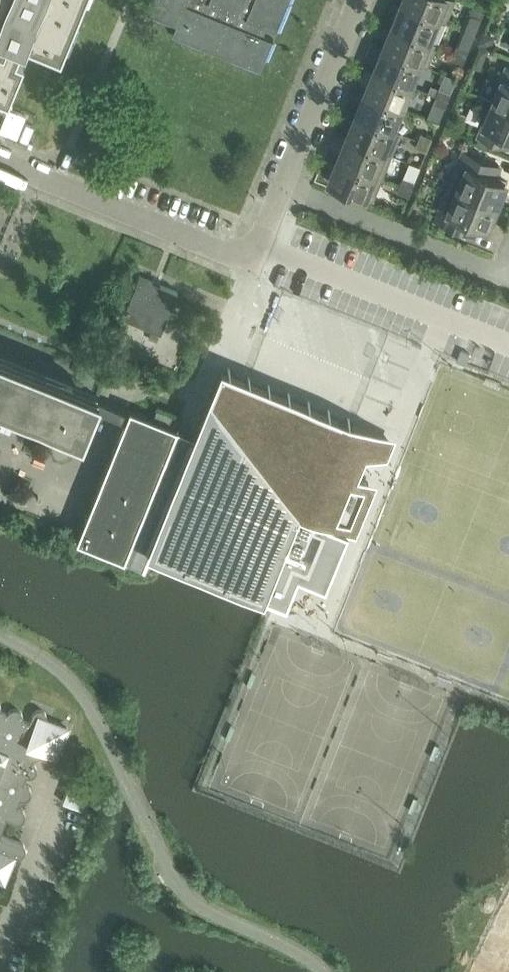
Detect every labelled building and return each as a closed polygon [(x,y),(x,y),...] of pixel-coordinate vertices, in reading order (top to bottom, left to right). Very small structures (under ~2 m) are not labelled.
[(4,95),(6,96),(22,58),(14,54),(20,38),(58,54),(80,0),(0,0),(0,94),(4,95)] [(149,13),(177,25),(174,34),(261,70),(273,40),(263,36),(267,27),(277,31),(290,0),(154,0),(149,13)] [(404,5),(446,23),(456,0),(406,0),(404,5)] [(404,5),(395,27),(437,45),(438,44),(430,41),(439,20),(446,23),(404,5)] [(485,11),(474,7),(470,14),(482,19),(485,11)] [(395,27),(386,50),(428,67),(437,45),(395,27)] [(467,57),(470,49),(458,44),(455,52),(467,57)] [(386,50),(377,72),(412,86),(421,65),(428,68),(428,67),(386,50)] [(455,52),(452,59),(464,64),(467,57),(455,52)] [(494,102),(508,108),(508,68),(494,102)] [(377,72),(368,94),(403,108),(412,86),(377,72)] [(440,89),(437,96),(449,101),(452,94),(440,89)] [(368,94),(359,116),(401,134),(401,133),(394,130),(403,108),(368,94)] [(434,103),(446,108),(449,101),(437,96),(434,103)] [(494,102),(480,136),(508,148),(508,145),(508,108),(494,102)] [(359,116),(350,139),(392,156),(401,134),(359,116)] [(419,141),(431,145),(434,138),(422,133),(419,141)] [(350,139),(341,161),(383,178),(392,156),(350,139)] [(416,148),(427,153),(428,153),(431,145),(419,141),(416,148)] [(465,152),(451,186),(501,206),(506,195),(507,195),(508,193),(503,191),(507,182),(496,177),(500,166),(465,152)] [(346,190),(344,194),(364,202),(366,198),(373,201),(383,178),(341,161),(331,184),(346,190)] [(404,178),(401,185),(413,190),(416,182),(404,178)] [(413,190),(401,185),(398,192),(410,197),(413,190)] [(496,218),(501,206),(451,186),(437,220),(472,235),(477,224),(488,228),(492,219),(496,221),(497,219),(496,218)] [(340,246),(336,256),(356,264),(360,254),(340,246)] [(382,275),(386,264),(360,254),(356,264),(382,275)] [(325,297),(315,323),(316,323),(317,321),(370,342),(369,345),(370,345),(381,318),(366,312),(377,286),(375,285),(374,288),(321,266),(322,264),(321,263),(310,291),(325,297)] [(139,277),(122,318),(160,334),(177,292),(139,277)] [(383,351),(404,358),(410,339),(389,332),(383,351)] [(81,435),(96,396),(0,357),(0,402),(81,435)] [(128,409),(75,539),(122,559),(123,557),(141,565),(141,566),(142,566),(193,439),(175,431),(176,428),(128,409)] [(295,576),(324,588),(347,532),(293,511),(259,595),(285,606),(293,587),(290,586),(295,576)] [(16,855),(17,856),(19,856),(20,855),(21,855),(23,854),(24,853),(25,851),(25,850),(26,849),(26,847),(25,846),(25,844),(24,843),(23,842),(22,841),(21,840),(1,832),(6,818),(16,821),(17,821),(19,821),(22,820),(23,819),(24,818),(24,817),(25,816),(25,814),(25,813),(25,812),(25,811),(24,810),(23,808),(22,807),(20,807),(17,805),(21,798),(23,798),(25,798),(26,798),(28,797),(29,796),(30,794),(31,793),(31,792),(31,791),(31,789),(30,787),(29,786),(28,785),(27,784),(23,782),(26,775),(28,775),(29,775),(30,775),(32,774),(34,774),(35,772),(35,771),(36,769),(36,768),(36,767),(36,766),(36,765),(35,764),(35,763),(34,762),(33,761),(27,759),(30,751),(54,761),(56,762),(58,762),(59,761),(60,760),(61,760),(62,758),(63,757),(63,756),(63,754),(63,753),(63,752),(62,751),(62,750),(61,749),(60,749),(59,748),(67,727),(46,718),(46,717),(46,716),(46,715),(46,713),(46,712),(45,711),(44,710),(43,709),(41,709),(39,708),(37,709),(36,709),(35,709),(34,710),(34,711),(33,712),(29,721),(22,718),(22,717),(22,716),(22,714),(22,713),(21,712),(20,711),(19,710),(18,709),(17,708),(16,708),(15,708),(13,708),(12,708),(11,709),(10,710),(9,711),(8,712),(8,713),(0,710),(1,708),(1,707),(1,705),(0,704),(0,703),(0,879),(4,881),(14,855),(16,855)]
